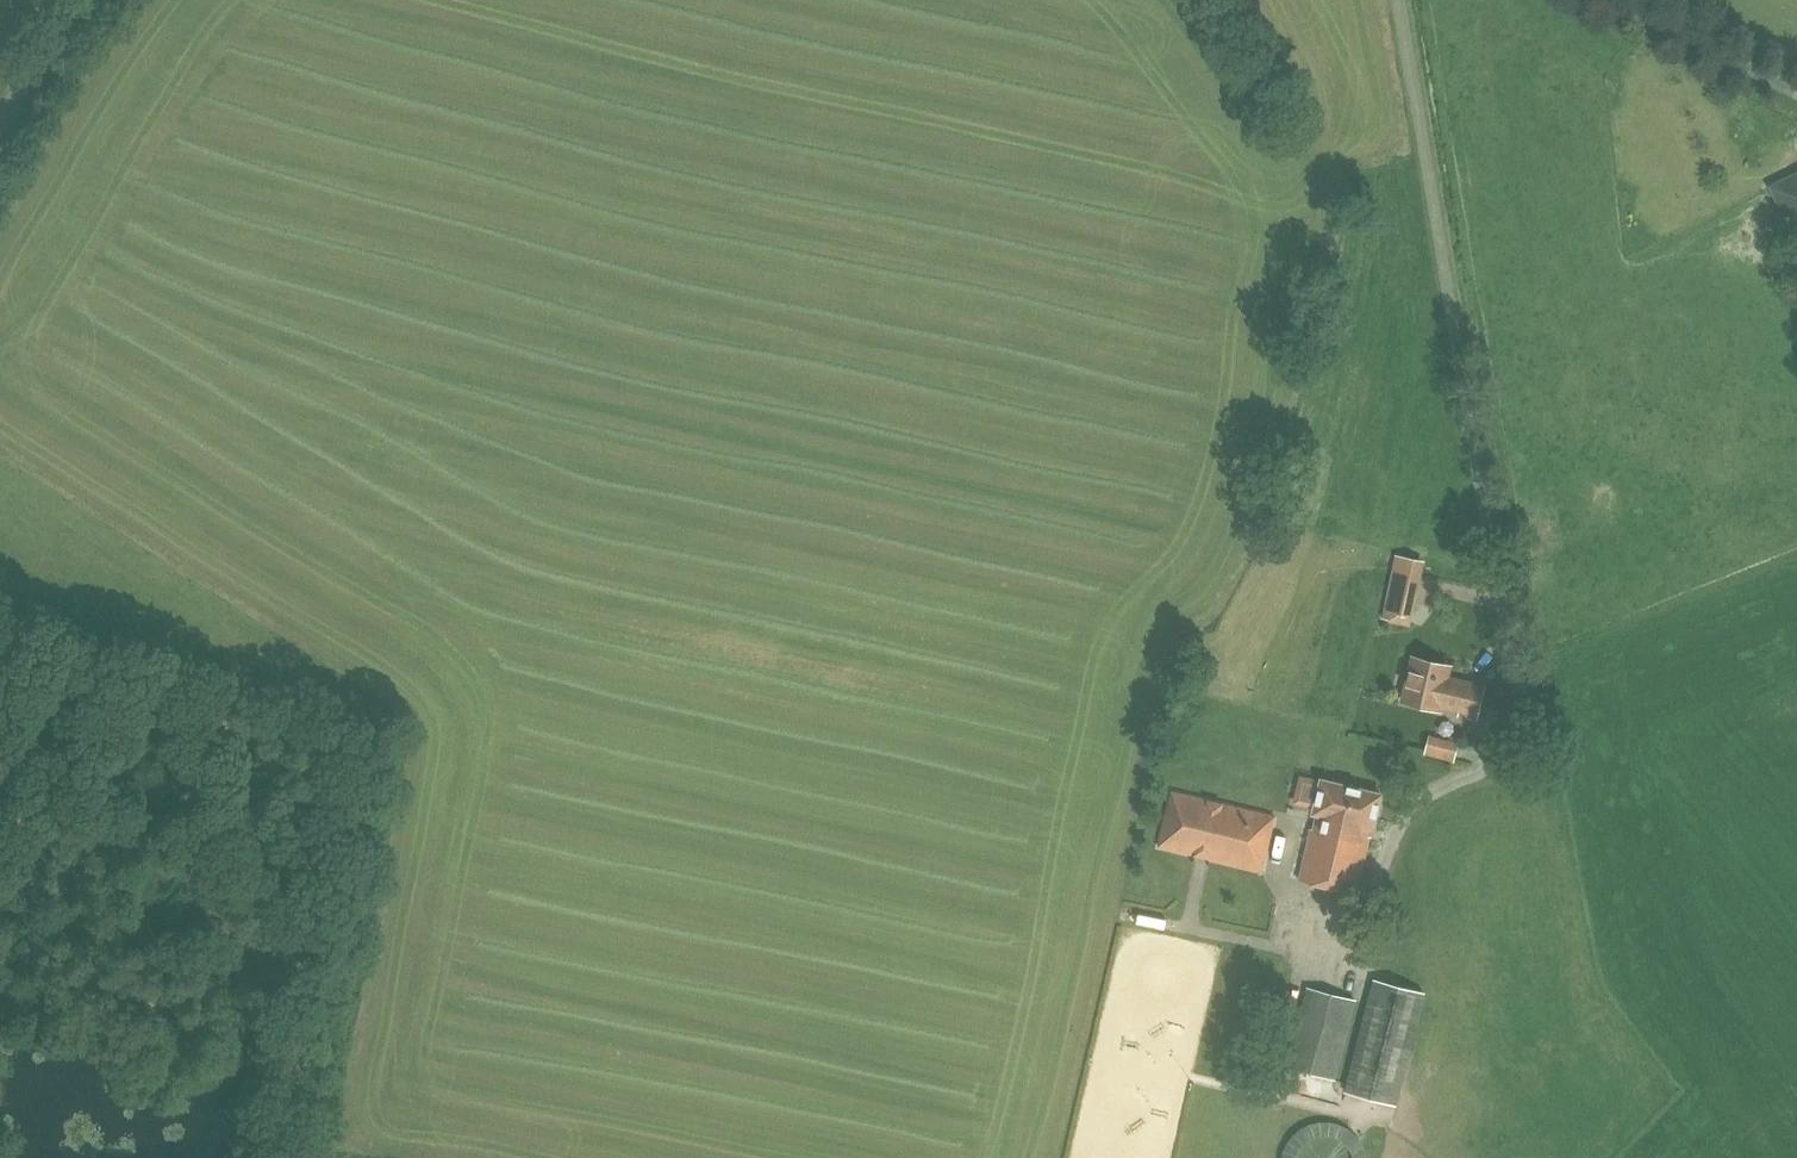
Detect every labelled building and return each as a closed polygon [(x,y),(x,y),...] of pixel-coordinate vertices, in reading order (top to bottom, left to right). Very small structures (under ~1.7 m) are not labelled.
[(1773,187),(1796,235),(1796,175),(1773,187)] [(1396,553),(1393,569),(1422,576),(1426,559),(1396,553)] [(1411,623),(1415,608),(1385,601),(1382,616),(1411,623)] [(1415,655),(1405,699),(1440,707),(1443,695),(1463,700),(1460,712),(1477,716),(1485,684),(1468,680),(1468,681),(1446,676),(1449,663),(1415,655)] [(1454,762),(1459,741),(1429,734),(1424,754),(1454,762)] [(1356,893),(1370,836),(1364,835),(1367,826),(1374,827),(1382,794),(1322,779),(1314,812),(1321,814),(1317,830),(1311,828),(1299,878),(1356,893)] [(1164,846),(1195,855),(1264,872),(1277,815),(1205,798),(1206,797),(1171,789),(1158,846),(1164,846)] [(1427,993),(1373,978),(1344,1090),(1397,1104),(1427,993)] [(1357,999),(1307,986),(1286,1066),(1336,1079),(1357,999)]
